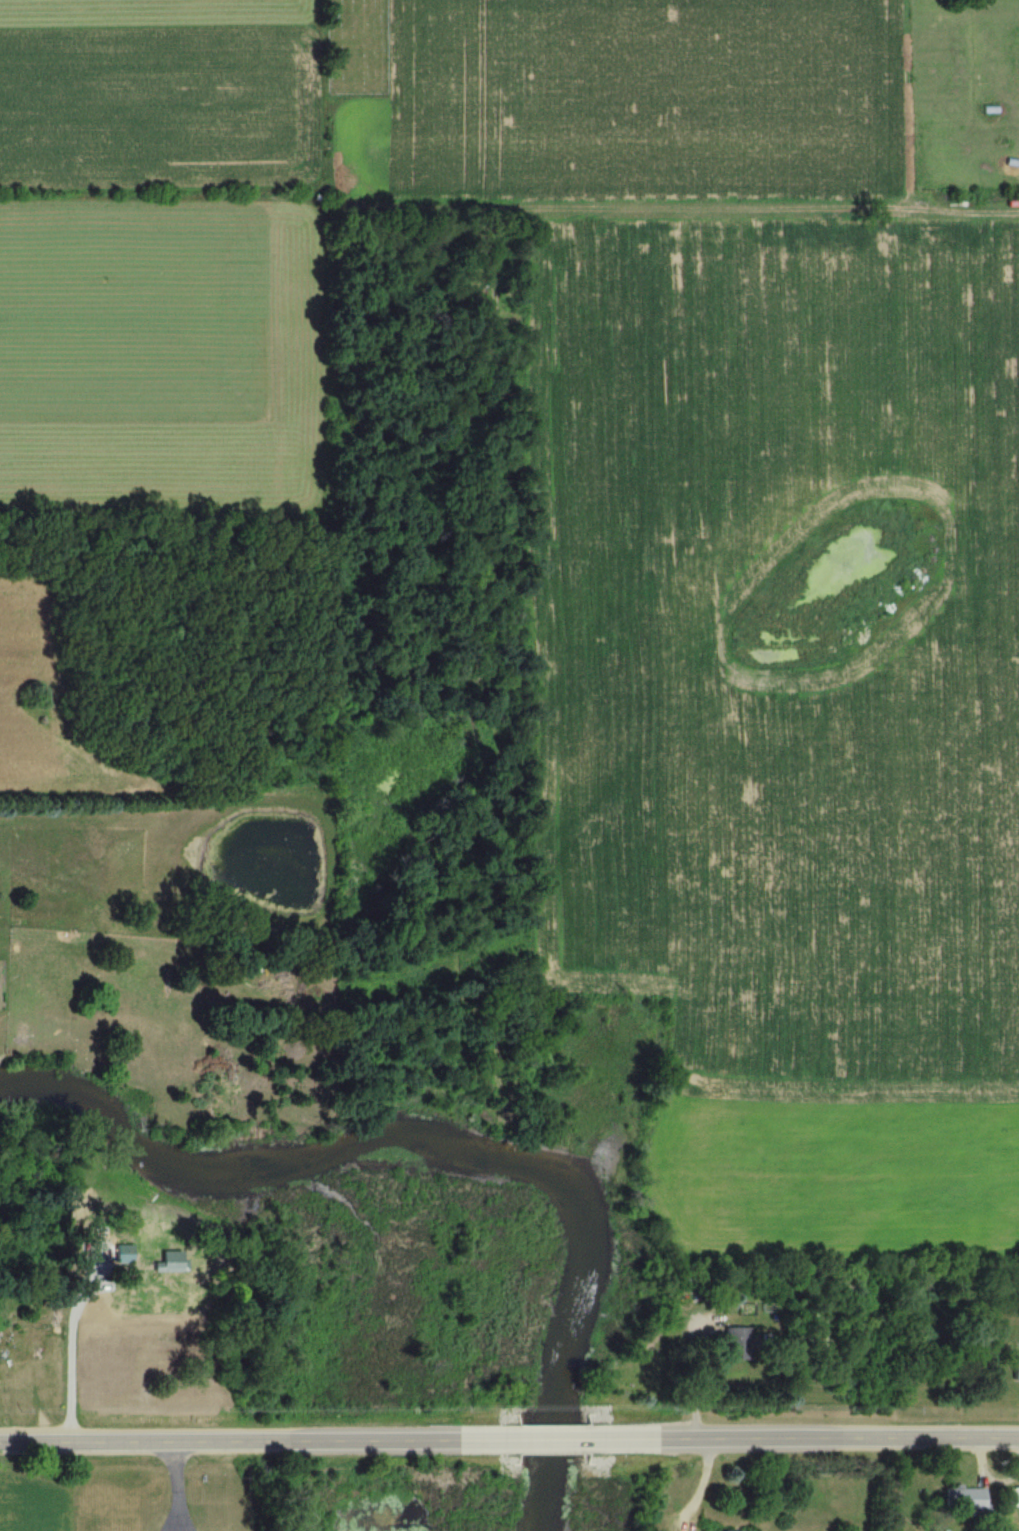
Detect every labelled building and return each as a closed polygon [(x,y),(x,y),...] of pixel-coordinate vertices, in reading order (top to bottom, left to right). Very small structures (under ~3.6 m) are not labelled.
[(724,1328),(724,1356),(735,1356),(735,1360),(749,1360),(749,1328),(724,1328)] [(1011,1362),(1011,1381),(1018,1381),(1018,1362),(1011,1362)] [(982,1489),(943,1489),(943,1514),(982,1514),(982,1489)] [(1000,1489),(1000,1507),(1018,1507),(1018,1489),(1000,1489)]
